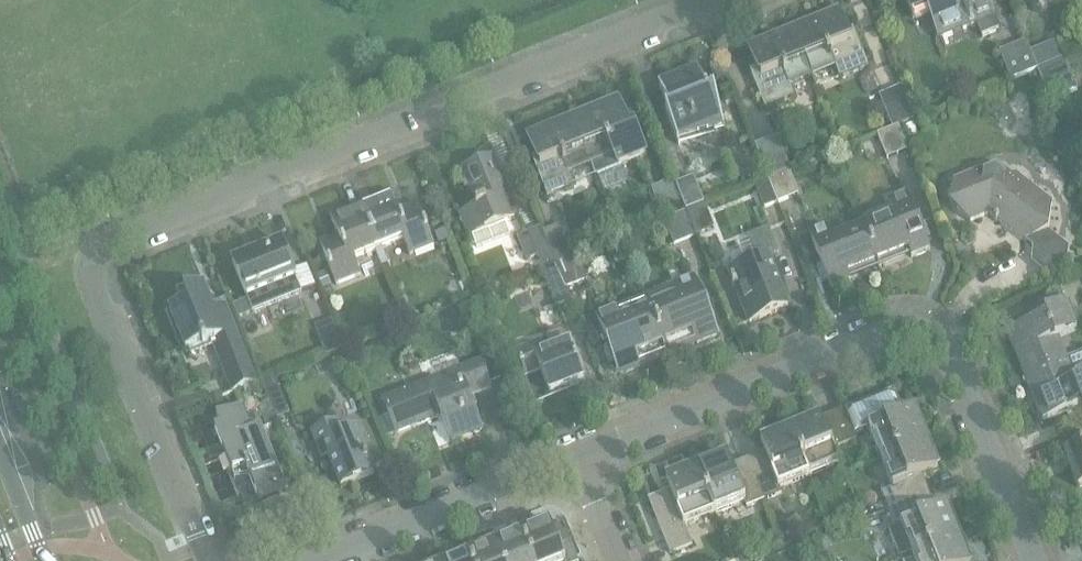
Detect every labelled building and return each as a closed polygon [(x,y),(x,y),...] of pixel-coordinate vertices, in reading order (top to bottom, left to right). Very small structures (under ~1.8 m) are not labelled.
[(977,23),(983,37),(999,30),(987,0),(906,0),(913,18),(930,12),(940,37),(977,23)] [(795,30),(813,76),(835,67),(840,79),(870,67),(858,38),(851,41),(840,12),(795,30)] [(813,76),(795,30),(750,48),(761,77),(754,80),(766,108),(795,97),(790,85),(813,76)] [(1031,51),(1038,69),(1064,58),(1056,40),(1031,51)] [(1027,41),(1012,46),(1000,51),(1012,80),(1038,69),(1031,51),(1027,41)] [(1071,74),(1066,62),(1064,58),(1038,69),(1045,86),(1071,74)] [(709,96),(699,68),(658,85),(666,104),(670,103),(672,112),(667,114),(667,113),(666,113),(677,142),(713,133),(713,131),(724,127),(714,94),(709,96)] [(1077,89),(1071,74),(1045,86),(1051,100),(1077,89)] [(903,86),(888,92),(881,95),(894,127),(899,125),(916,118),(903,86)] [(575,118),(598,176),(646,157),(635,128),(631,130),(619,101),(575,118)] [(548,196),(598,176),(575,118),(529,137),(541,166),(537,168),(548,196)] [(919,134),(914,121),(904,125),(909,137),(919,134)] [(899,125),(894,127),(894,128),(878,134),(888,157),(909,149),(899,125)] [(769,178),(790,169),(791,169),(778,136),(756,145),(769,178)] [(462,171),(473,196),(477,208),(476,208),(476,210),(460,216),(469,237),(472,236),(477,247),(509,234),(505,223),(518,217),(494,158),(462,171)] [(969,221),(970,222),(989,214),(1023,241),(1027,237),(1043,274),(1066,265),(1068,249),(1048,234),(1051,203),(1016,175),(1010,178),(995,165),(953,182),(951,197),(958,203),(957,213),(969,221)] [(779,202),(781,201),(800,193),(790,169),(769,178),(779,202)] [(676,184),(683,203),(686,211),(704,204),(694,177),(676,184)] [(779,202),(769,178),(754,184),(764,208),(779,202)] [(399,209),(392,192),(371,200),(361,204),(386,266),(389,264),(382,248),(404,239),(410,256),(435,246),(422,213),(417,202),(399,209)] [(896,216),(865,228),(882,271),(931,251),(925,235),(930,233),(926,224),(921,226),(908,194),(890,201),(896,216)] [(386,266),(361,204),(331,217),(337,234),(319,241),(324,253),(337,285),(361,275),(355,259),(376,251),(382,267),(386,266)] [(676,245),(694,238),(698,236),(687,210),(665,219),(676,245)] [(882,271),(865,228),(834,240),(828,226),(810,233),(823,266),(818,268),(822,277),(827,275),(833,290),(882,271)] [(556,263),(544,231),(542,227),(530,231),(539,255),(544,268),(556,263)] [(452,240),(447,228),(437,232),(442,244),(452,240)] [(788,308),(784,297),(768,258),(778,254),(768,230),(750,237),(759,260),(729,272),(733,282),(731,283),(733,288),(735,287),(749,323),(788,308)] [(526,260),(539,255),(530,231),(516,237),(526,260)] [(302,293),(293,270),(282,243),(256,254),(249,256),(233,263),(253,312),(302,293)] [(556,263),(566,288),(587,280),(577,254),(556,263)] [(566,288),(556,263),(544,268),(543,269),(558,306),(571,301),(566,288)] [(331,285),(326,272),(316,275),(322,289),(331,285)] [(693,280),(692,276),(682,280),(684,284),(675,287),(646,299),(646,301),(667,353),(668,356),(698,344),(718,336),(710,316),(708,312),(713,310),(710,304),(707,297),(702,299),(694,280),(693,280)] [(214,310),(204,286),(185,294),(188,302),(170,310),(186,351),(204,344),(204,345),(211,342),(231,391),(233,390),(257,380),(226,305),(214,310)] [(641,367),(668,356),(667,353),(646,301),(646,299),(617,311),(597,319),(608,347),(603,349),(605,353),(609,362),(614,360),(616,364),(620,375),(641,367)] [(462,318),(478,312),(473,300),(458,307),(462,318)] [(1006,332),(1013,351),(1018,349),(1024,365),(1020,367),(1024,376),(1067,360),(1058,337),(1076,330),(1065,302),(1044,311),(1046,316),(1006,332)] [(332,321),(317,327),(327,353),(342,347),(332,321)] [(541,369),(551,394),(584,381),(564,333),(560,331),(550,336),(548,340),(550,345),(536,350),(534,345),(516,352),(525,376),(541,369)] [(1072,408),(1079,405),(1081,409),(1081,408),(1081,378),(1075,381),(1067,360),(1024,376),(1027,386),(1032,384),(1038,400),(1034,402),(1041,420),(1072,408)] [(452,442),(473,433),(482,430),(469,396),(491,388),(480,361),(383,399),(396,432),(441,415),(452,442)] [(273,377),(262,381),(276,417),(287,413),(273,377)] [(846,409),(855,434),(868,428),(880,458),(926,439),(914,410),(904,414),(894,390),(846,409)] [(232,475),(246,470),(258,498),(255,500),(255,501),(285,489),(258,424),(251,427),(243,407),(217,417),(222,429),(215,432),(232,475)] [(791,430),(809,476),(840,463),(834,448),(857,439),(855,434),(846,409),(821,419),(821,418),(791,430)] [(278,423),(273,411),(262,416),(267,427),(278,423)] [(318,430),(327,426),(322,413),(312,417),(318,430)] [(344,435),(339,423),(328,427),(312,434),(317,446),(322,461),(327,459),(328,460),(339,489),(374,475),(357,430),(344,435)] [(747,460),(764,500),(781,493),(779,488),(809,476),(791,430),(761,442),(765,452),(747,460)] [(926,439),(880,458),(892,489),(882,493),(886,503),(888,509),(929,492),(922,476),(938,470),(926,439)] [(1069,466),(1078,488),(1081,487),(1081,448),(1065,455),(1069,466)] [(696,468),(715,514),(745,502),(747,507),(764,500),(747,460),(731,466),(726,456),(696,468)] [(715,514),(696,468),(666,480),(670,491),(648,499),(670,553),(692,544),(685,526),(715,514)] [(929,492),(888,509),(889,510),(895,527),(901,525),(912,554),(959,536),(947,507),(936,511),(929,492)] [(886,503),(875,507),(878,514),(888,510),(889,510),(888,509),(886,503)] [(891,517),(888,510),(878,514),(874,516),(878,525),(888,521),(887,519),(891,517)] [(533,560),(579,560),(570,541),(559,545),(549,522),(531,529),(530,526),(521,530),(533,560)] [(521,530),(510,535),(511,538),(496,544),(503,560),(533,560),(521,530)] [(912,554),(902,559),(903,560),(969,560),(959,536),(912,554)] [(471,560),(503,560),(496,544),(477,551),(476,548),(467,552),(471,560)] [(467,552),(459,555),(460,558),(453,560),(471,560),(467,552)]
